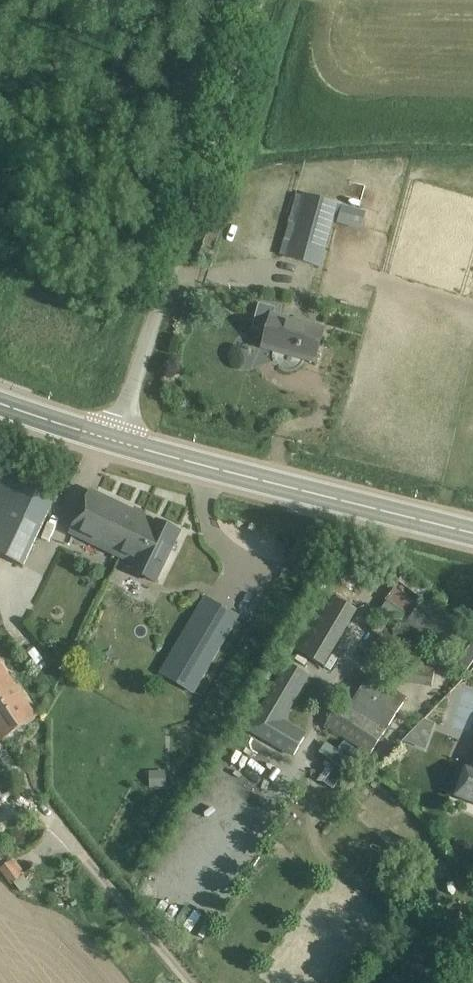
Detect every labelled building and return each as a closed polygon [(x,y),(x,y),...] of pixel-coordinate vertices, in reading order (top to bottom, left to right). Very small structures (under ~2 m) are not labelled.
[(340,205),(307,197),(299,227),(292,225),(288,241),(295,243),(291,260),(324,268),(340,205)] [(324,316),(285,304),(280,318),(273,316),(264,346),(294,354),(293,357),(315,363),(324,330),(320,329),(324,316)] [(24,567),(59,493),(0,466),(0,556),(24,567)] [(91,492),(71,534),(121,558),(135,528),(137,529),(143,517),(91,492)] [(133,572),(157,583),(181,533),(156,521),(156,522),(143,517),(137,529),(135,528),(121,558),(136,565),(133,572)] [(331,667),(359,606),(330,593),(303,654),(331,667)] [(445,655),(452,646),(467,629),(426,597),(413,614),(406,623),(445,655)] [(163,674),(194,692),(238,617),(207,599),(163,674)] [(70,651),(63,648),(58,657),(65,661),(70,651)] [(435,669),(398,662),(394,681),(431,688),(435,669)] [(3,742),(37,718),(0,664),(0,737),(3,742)] [(288,664),(249,729),(294,756),(305,737),(282,723),(310,676),(288,664)] [(368,755),(370,757),(386,732),(408,699),(371,674),(350,706),(341,700),(324,726),(344,740),(368,755)] [(352,762),(360,767),(368,755),(344,740),(337,751),(333,749),(327,758),(337,764),(323,783),(332,790),(352,762)] [(12,790),(7,783),(13,778),(0,761),(0,799),(12,790)] [(466,768),(456,796),(472,802),(472,763),(471,770),(466,768)] [(168,769),(151,770),(152,788),(169,787),(168,769)]
